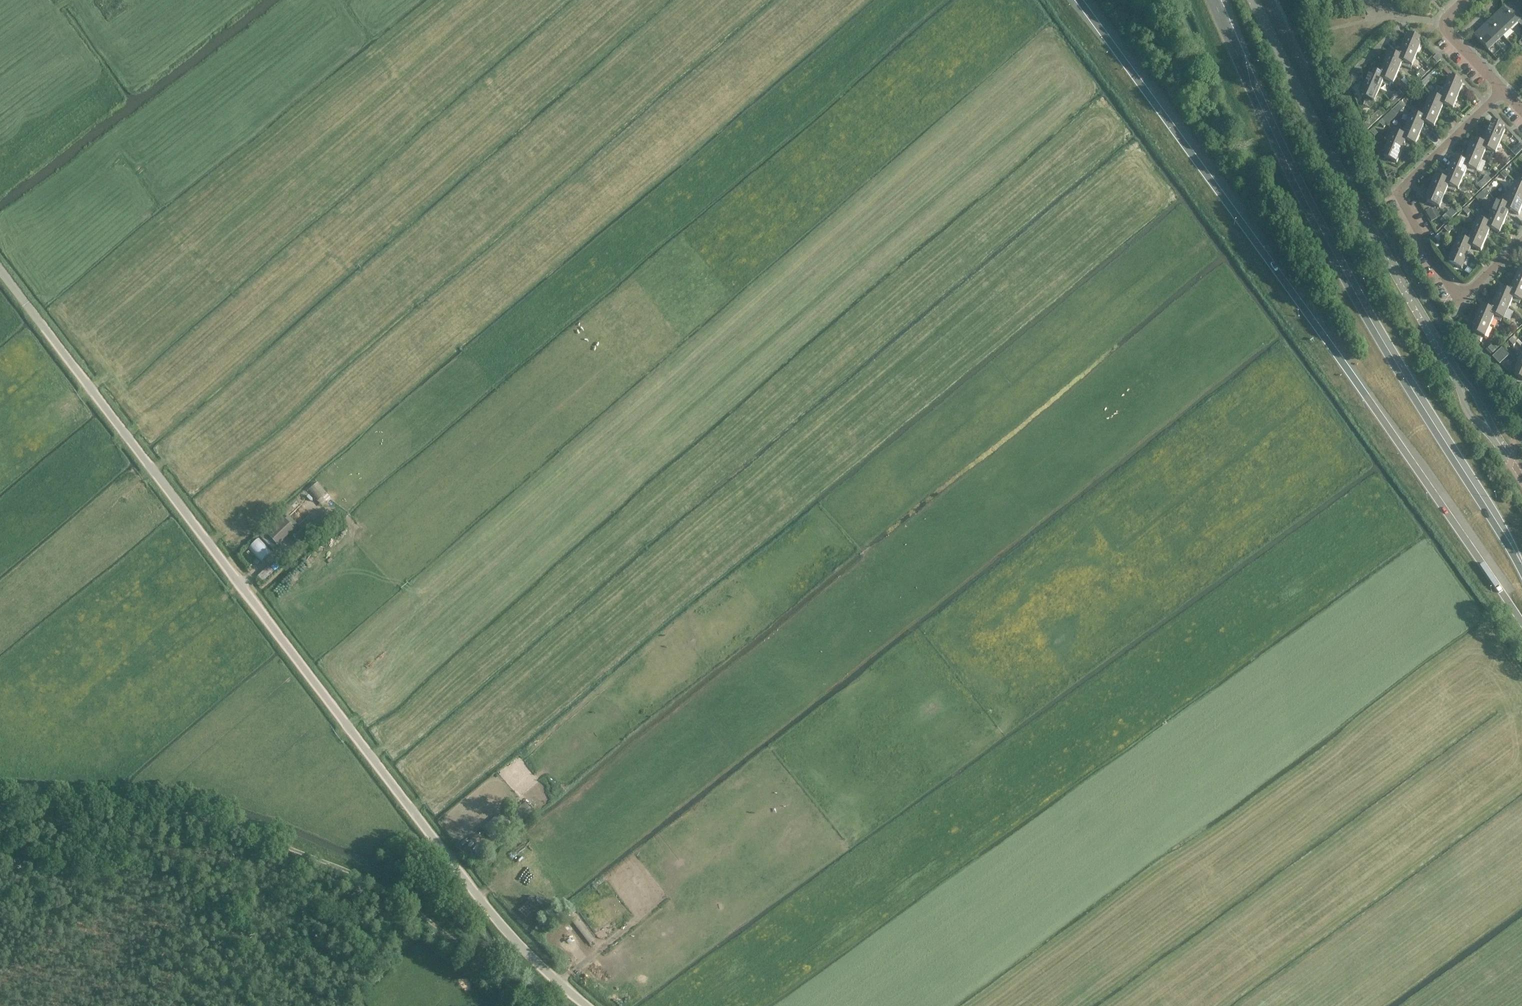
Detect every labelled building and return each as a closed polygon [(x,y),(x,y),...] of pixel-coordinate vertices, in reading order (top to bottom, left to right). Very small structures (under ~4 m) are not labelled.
[(1503,8),(1496,15),(1510,29),(1517,22),(1515,20),(1512,17),(1509,14),(1506,11),(1503,8)] [(1496,15),(1489,22),(1503,36),(1510,29),(1496,15)] [(1503,36),(1489,22),(1482,28),(1496,43),(1503,36)] [(1496,43),(1482,28),(1474,36),(1488,50),(1496,43)] [(1419,43),(1421,40),(1408,35),(1403,46),(1417,53),(1421,43),(1419,43)] [(1402,62),(1409,65),(1412,66),(1417,53),(1403,46),(1399,57),(1398,57),(1401,58),(1400,61),(1402,62)] [(1398,57),(1399,57),(1389,53),(1384,65),(1398,72),(1401,65),(1408,68),(1409,65),(1402,62),(1400,61),(1401,58),(1398,57)] [(1384,81),(1391,83),(1393,84),(1398,72),(1384,65),(1380,75),(1382,76),(1381,79),(1384,80),(1384,81)] [(1452,72),(1447,67),(1444,70),(1443,70),(1450,77),(1452,72)] [(1380,75),(1370,71),(1365,84),(1379,90),(1382,83),(1390,86),(1391,83),(1384,81),(1384,80),(1381,79),(1382,76),(1380,75)] [(1460,86),(1462,82),(1449,77),(1444,89),(1459,95),(1462,87),(1460,86)] [(1379,90),(1365,84),(1361,93),(1363,94),(1362,97),(1374,102),(1379,90)] [(1444,90),(1437,88),(1435,94),(1434,93),(1433,96),(1439,99),(1439,100),(1442,101),(1441,104),(1443,105),(1453,109),(1459,95),(1444,89),(1444,90)] [(1439,100),(1439,99),(1433,96),(1430,95),(1425,108),(1440,114),(1443,105),(1441,104),(1442,101),(1439,100)] [(1434,127),(1440,114),(1425,108),(1422,114),(1415,111),(1414,114),(1421,117),(1421,118),(1424,119),(1422,122),(1425,123),(1434,127)] [(1421,118),(1421,117),(1414,114),(1411,113),(1406,127),(1421,133),(1425,123),(1422,122),(1424,119),(1421,118)] [(1487,134),(1501,140),(1505,131),(1502,130),(1504,127),(1492,122),(1487,134)] [(1421,133),(1406,127),(1403,132),(1396,129),(1395,133),(1402,136),(1405,137),(1404,140),(1406,141),(1415,145),(1421,133)] [(1402,136),(1395,133),(1392,132),(1387,145),(1402,152),(1406,141),(1404,140),(1405,137),(1402,136)] [(1486,150),(1493,153),(1496,153),(1501,140),(1487,134),(1482,144),(1485,145),(1483,148),(1486,149),(1486,150)] [(1482,144),(1473,140),(1468,152),(1482,159),(1485,153),(1492,156),(1493,153),(1486,150),(1486,149),(1483,148),(1485,145),(1482,144)] [(1402,152),(1387,145),(1383,154),(1385,155),(1384,158),(1397,163),(1402,152)] [(1467,168),(1474,171),(1477,172),(1482,159),(1468,152),(1464,162),(1466,163),(1465,166),(1468,167),(1467,168)] [(1464,162),(1454,158),(1449,171),(1463,177),(1466,171),(1473,174),(1474,171),(1467,168),(1468,167),(1465,166),(1466,163),(1464,162)] [(1449,186),(1456,189),(1458,190),(1463,177),(1449,171),(1445,180),(1447,181),(1446,184),(1449,186)] [(1445,180),(1436,176),(1430,190),(1444,196),(1447,189),(1454,192),(1456,189),(1449,186),(1446,184),(1447,181),(1445,180)] [(1517,184),(1514,183),(1509,196),(1521,201),(1521,186),(1517,184)] [(1444,196),(1430,190),(1426,199),(1428,200),(1427,203),(1439,208),(1444,196)] [(1404,201),(1408,207),(1416,201),(1413,196),(1404,201)] [(1509,196),(1507,202),(1500,199),(1498,202),(1505,205),(1505,206),(1508,207),(1507,210),(1509,211),(1509,212),(1518,216),(1521,207),(1521,201),(1509,196)] [(1505,205),(1498,202),(1496,201),(1491,215),(1505,221),(1509,212),(1509,211),(1507,210),(1508,207),(1505,206),(1505,205)] [(1431,209),(1426,211),(1431,221),(1437,219),(1431,209)] [(1505,221),(1491,215),(1488,220),(1481,217),(1480,221),(1487,224),(1486,224),(1489,225),(1488,228),(1490,229),(1490,230),(1499,234),(1505,221)] [(1486,224),(1487,224),(1480,221),(1477,219),(1471,233),(1486,239),(1490,230),(1490,229),(1488,228),(1489,225),(1486,224)] [(1486,239),(1471,233),(1469,238),(1462,235),(1461,239),(1468,242),(1470,243),(1469,246),(1471,247),(1471,248),(1481,252),(1486,239)] [(1468,242),(1461,239),(1458,238),(1452,252),(1467,258),(1471,248),(1471,247),(1469,246),(1470,243),(1468,242)] [(1467,258),(1452,252),(1449,261),(1451,262),(1450,265),(1462,270),(1467,258)] [(1520,300),(1521,301),(1521,286),(1514,283),(1510,292),(1512,293),(1511,296),(1514,297),(1514,298),(1520,300)] [(1512,293),(1510,292),(1500,288),(1495,301),(1509,307),(1512,301),(1519,304),(1520,300),(1514,298),(1514,297),(1511,296),(1512,293)] [(1495,316),(1501,319),(1504,320),(1509,307),(1495,301),(1491,310),(1493,311),(1492,315),(1495,316)] [(1493,311),(1491,310),(1481,306),(1476,320),(1490,326),(1493,319),(1500,322),(1501,319),(1495,316),(1492,315),(1493,311)] [(1490,326),(1476,320),(1472,329),(1474,330),(1473,333),(1485,338),(1490,326)] [(1502,348),(1492,357),(1499,364),(1509,355),(1502,348)] [(1512,362),(1509,371),(1516,374),(1515,377),(1521,380),(1521,366),(1517,364),(1512,362)] [(293,530),(280,517),(263,535),(275,547),(293,530)] [(266,565),(254,574),(258,579),(270,571),(266,565)] [(490,836),(503,826),(496,818),(484,828),(490,836)]
